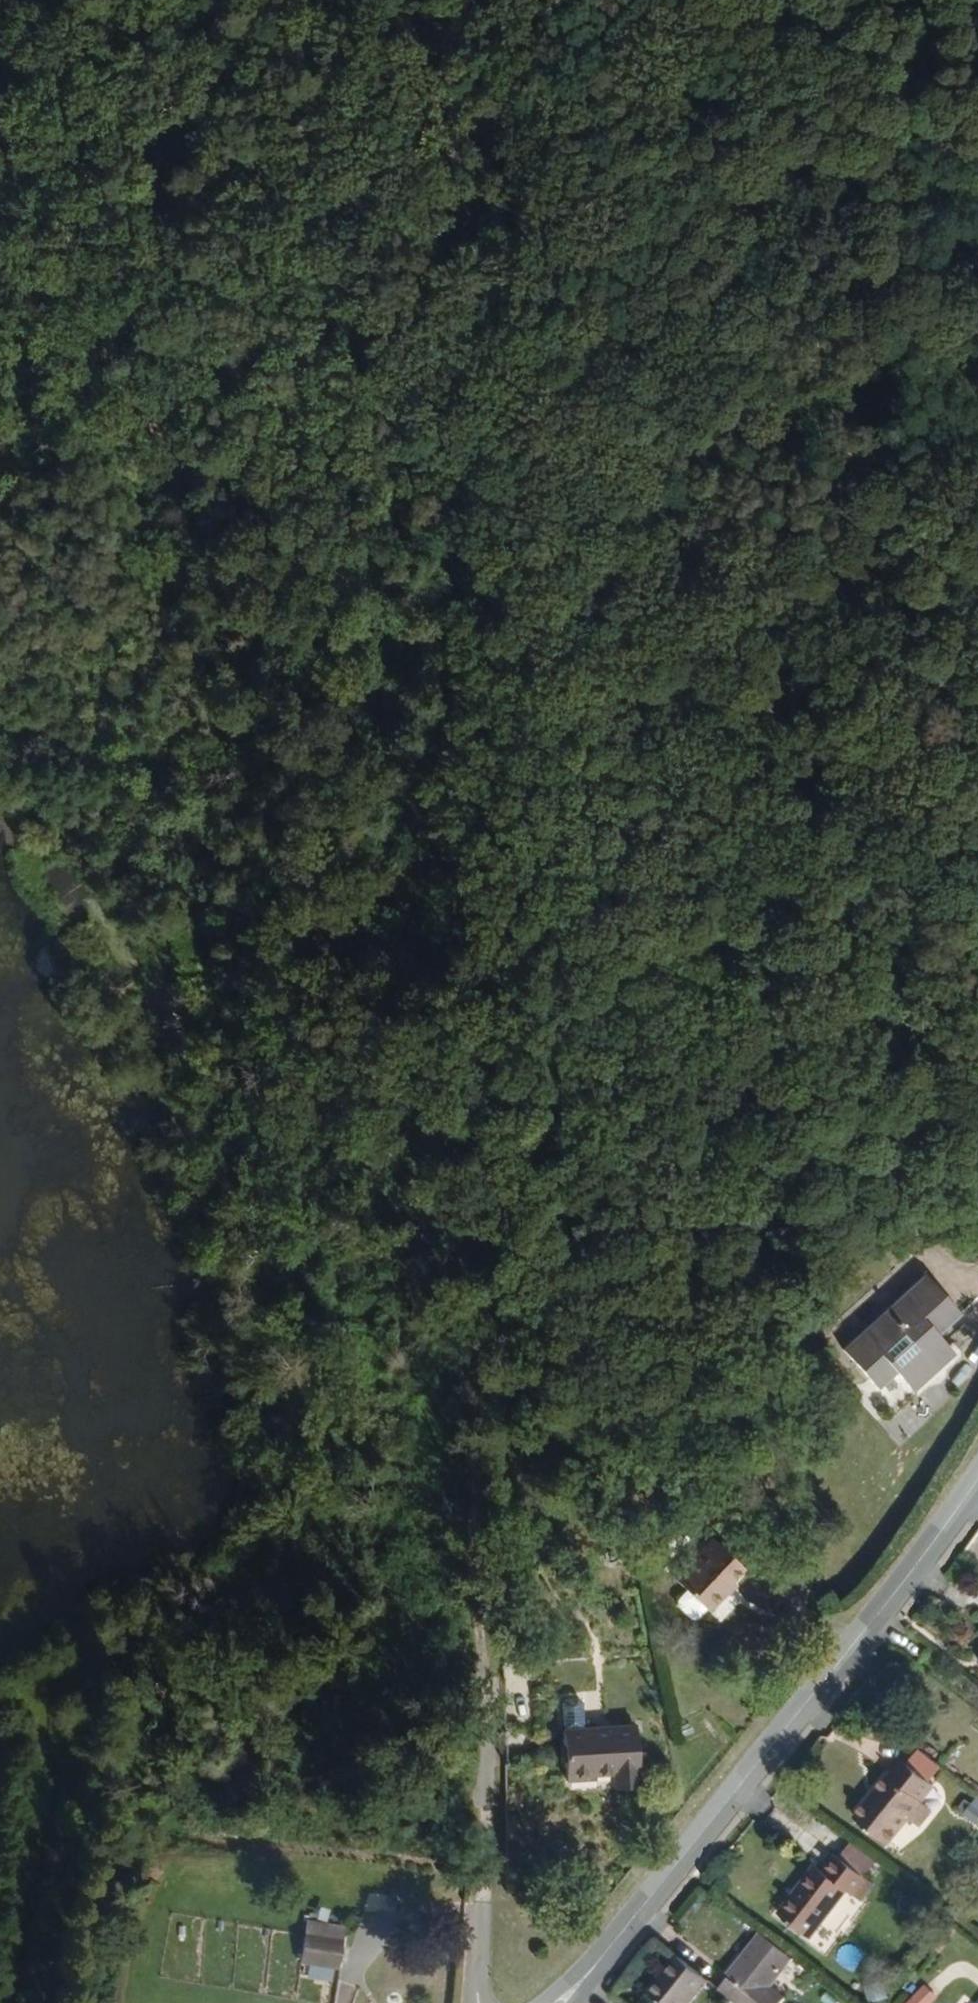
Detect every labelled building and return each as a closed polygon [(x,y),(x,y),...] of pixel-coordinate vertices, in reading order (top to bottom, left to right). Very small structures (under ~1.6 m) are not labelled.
[(937,1389),(974,1347),(962,1336),(977,1318),(977,1310),(944,1278),(869,1363),(907,1396),(924,1379),(937,1389)] [(937,1389),(943,1394),(977,1353),(977,1351),(974,1347),(937,1389)] [(698,1570),(746,1598),(772,1565),(738,1533),(698,1570)] [(729,1615),(746,1598),(698,1570),(689,1580),(706,1597),(695,1606),(697,1611),(711,1623),(716,1625),(726,1613),(729,1615)] [(556,1710),(560,1747),(574,1717),(572,1708),(556,1710)] [(574,1717),(560,1747),(570,1795),(601,1791),(600,1785),(613,1784),(616,1797),(642,1791),(631,1731),(578,1741),(574,1717)] [(892,1750),(844,1810),(877,1838),(924,1776),(892,1750)] [(977,1803),(977,1794),(967,1785),(952,1803),(968,1817),(977,1803)] [(785,1918),(818,1943),(854,1894),(867,1906),(881,1886),(844,1859),(830,1876),(823,1869),(785,1918)] [(767,1933),(727,1987),(747,2002),(787,2002),(791,1999),(775,1986),(798,1958),(767,1933)] [(350,1975),(355,1949),(318,1943),(314,1970),(350,1975)] [(682,1949),(652,1986),(671,2002),(694,2002),(717,1978),(682,1949)] [(881,1983),(864,1988),(868,2002),(869,2002),(886,1998),(881,1983)] [(944,2000),(933,1989),(911,2002),(941,2002),(944,2000)]
